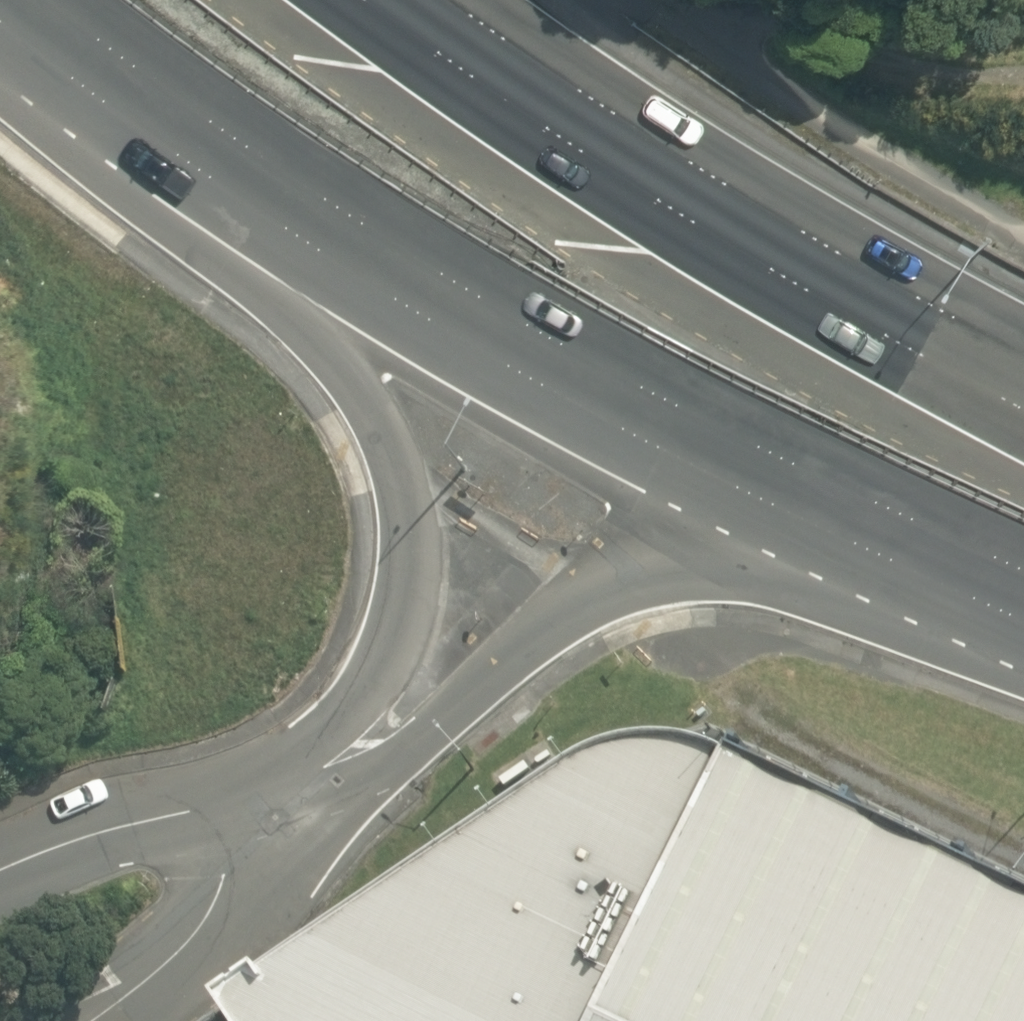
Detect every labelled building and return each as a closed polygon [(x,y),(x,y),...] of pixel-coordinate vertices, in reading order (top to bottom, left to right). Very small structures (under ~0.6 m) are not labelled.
[(756,756),(754,763),(721,751),(689,746),(658,747),(631,755),(599,770),(290,980),(281,969),(229,1005),(240,1020),(1023,1020),(1023,883),(756,756)]
